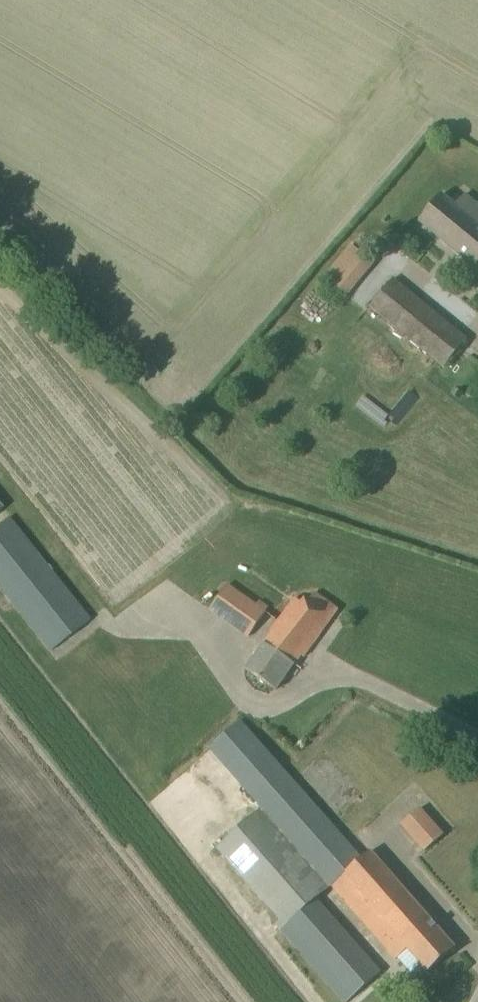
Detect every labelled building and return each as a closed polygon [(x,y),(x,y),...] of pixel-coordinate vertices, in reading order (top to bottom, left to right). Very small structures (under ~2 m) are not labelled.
[(443,192),(419,221),(477,270),(477,203),(465,193),(456,203),(443,192)] [(348,296),(374,262),(351,243),(324,277),(348,296)] [(444,367),(467,339),(394,278),(371,306),(444,367)] [(405,387),(386,416),(396,424),(416,394),(405,387)] [(377,420),(383,414),(362,395),(356,402),(377,420)] [(77,605),(8,517),(0,524),(0,586),(51,651),(90,620),(77,605)] [(249,636),(260,620),(270,607),(259,599),(256,604),(228,584),(210,609),(249,636)] [(338,609),(320,596),(313,591),(304,604),(296,599),(246,669),(276,690),(301,656),(303,657),(304,657),(338,609)] [(271,756),(240,721),(210,747),(261,806),(215,846),(280,919),(275,924),(345,1001),(348,1001),(381,972),(315,899),(331,885),(396,959),(408,949),(428,972),(455,948),(370,850),(361,858),(271,756)] [(425,850),(445,833),(421,806),(401,823),(425,850)]
